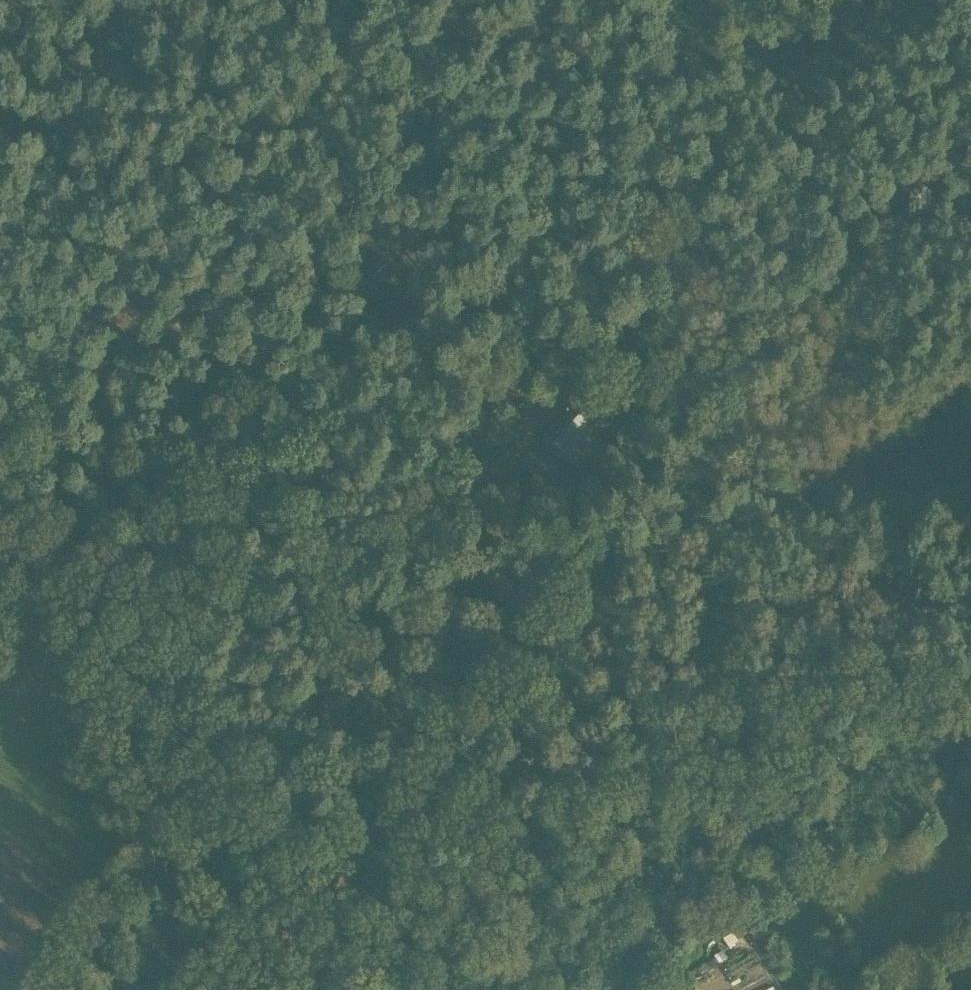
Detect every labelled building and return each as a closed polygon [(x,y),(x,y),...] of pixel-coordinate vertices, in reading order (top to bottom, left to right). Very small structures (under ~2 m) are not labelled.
[(574,464),(592,443),(581,434),(595,419),(577,403),(548,439),(574,464)]
